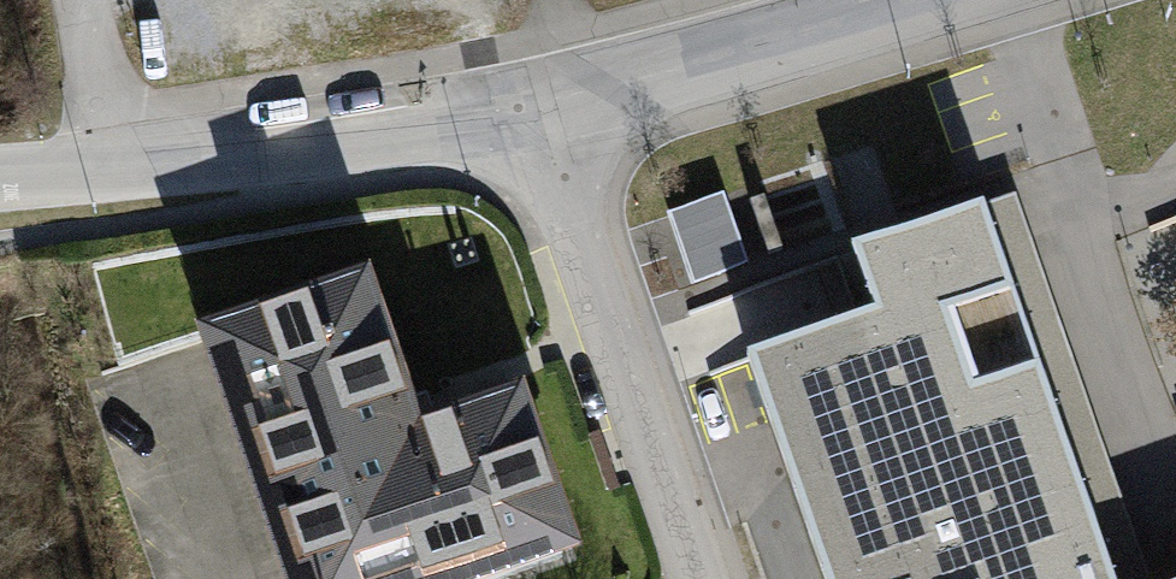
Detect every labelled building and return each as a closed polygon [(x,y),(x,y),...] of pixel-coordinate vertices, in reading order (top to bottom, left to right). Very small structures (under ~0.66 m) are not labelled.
[(763,193),(747,199),(766,255),(782,250),(763,193)] [(726,195),(669,214),(693,283),(749,264),(726,195)] [(990,210),(1109,553),(1112,559),(1119,578),(1152,578),(1140,544),(1020,201),(990,210)] [(752,361),(828,578),(1119,578),(1112,559),(1109,553),(990,210),(971,216),(862,254),(884,315),(752,361)] [(194,313),(281,578),(436,578),(579,533),(527,374),(411,412),(403,386),(361,258),(194,313)]
